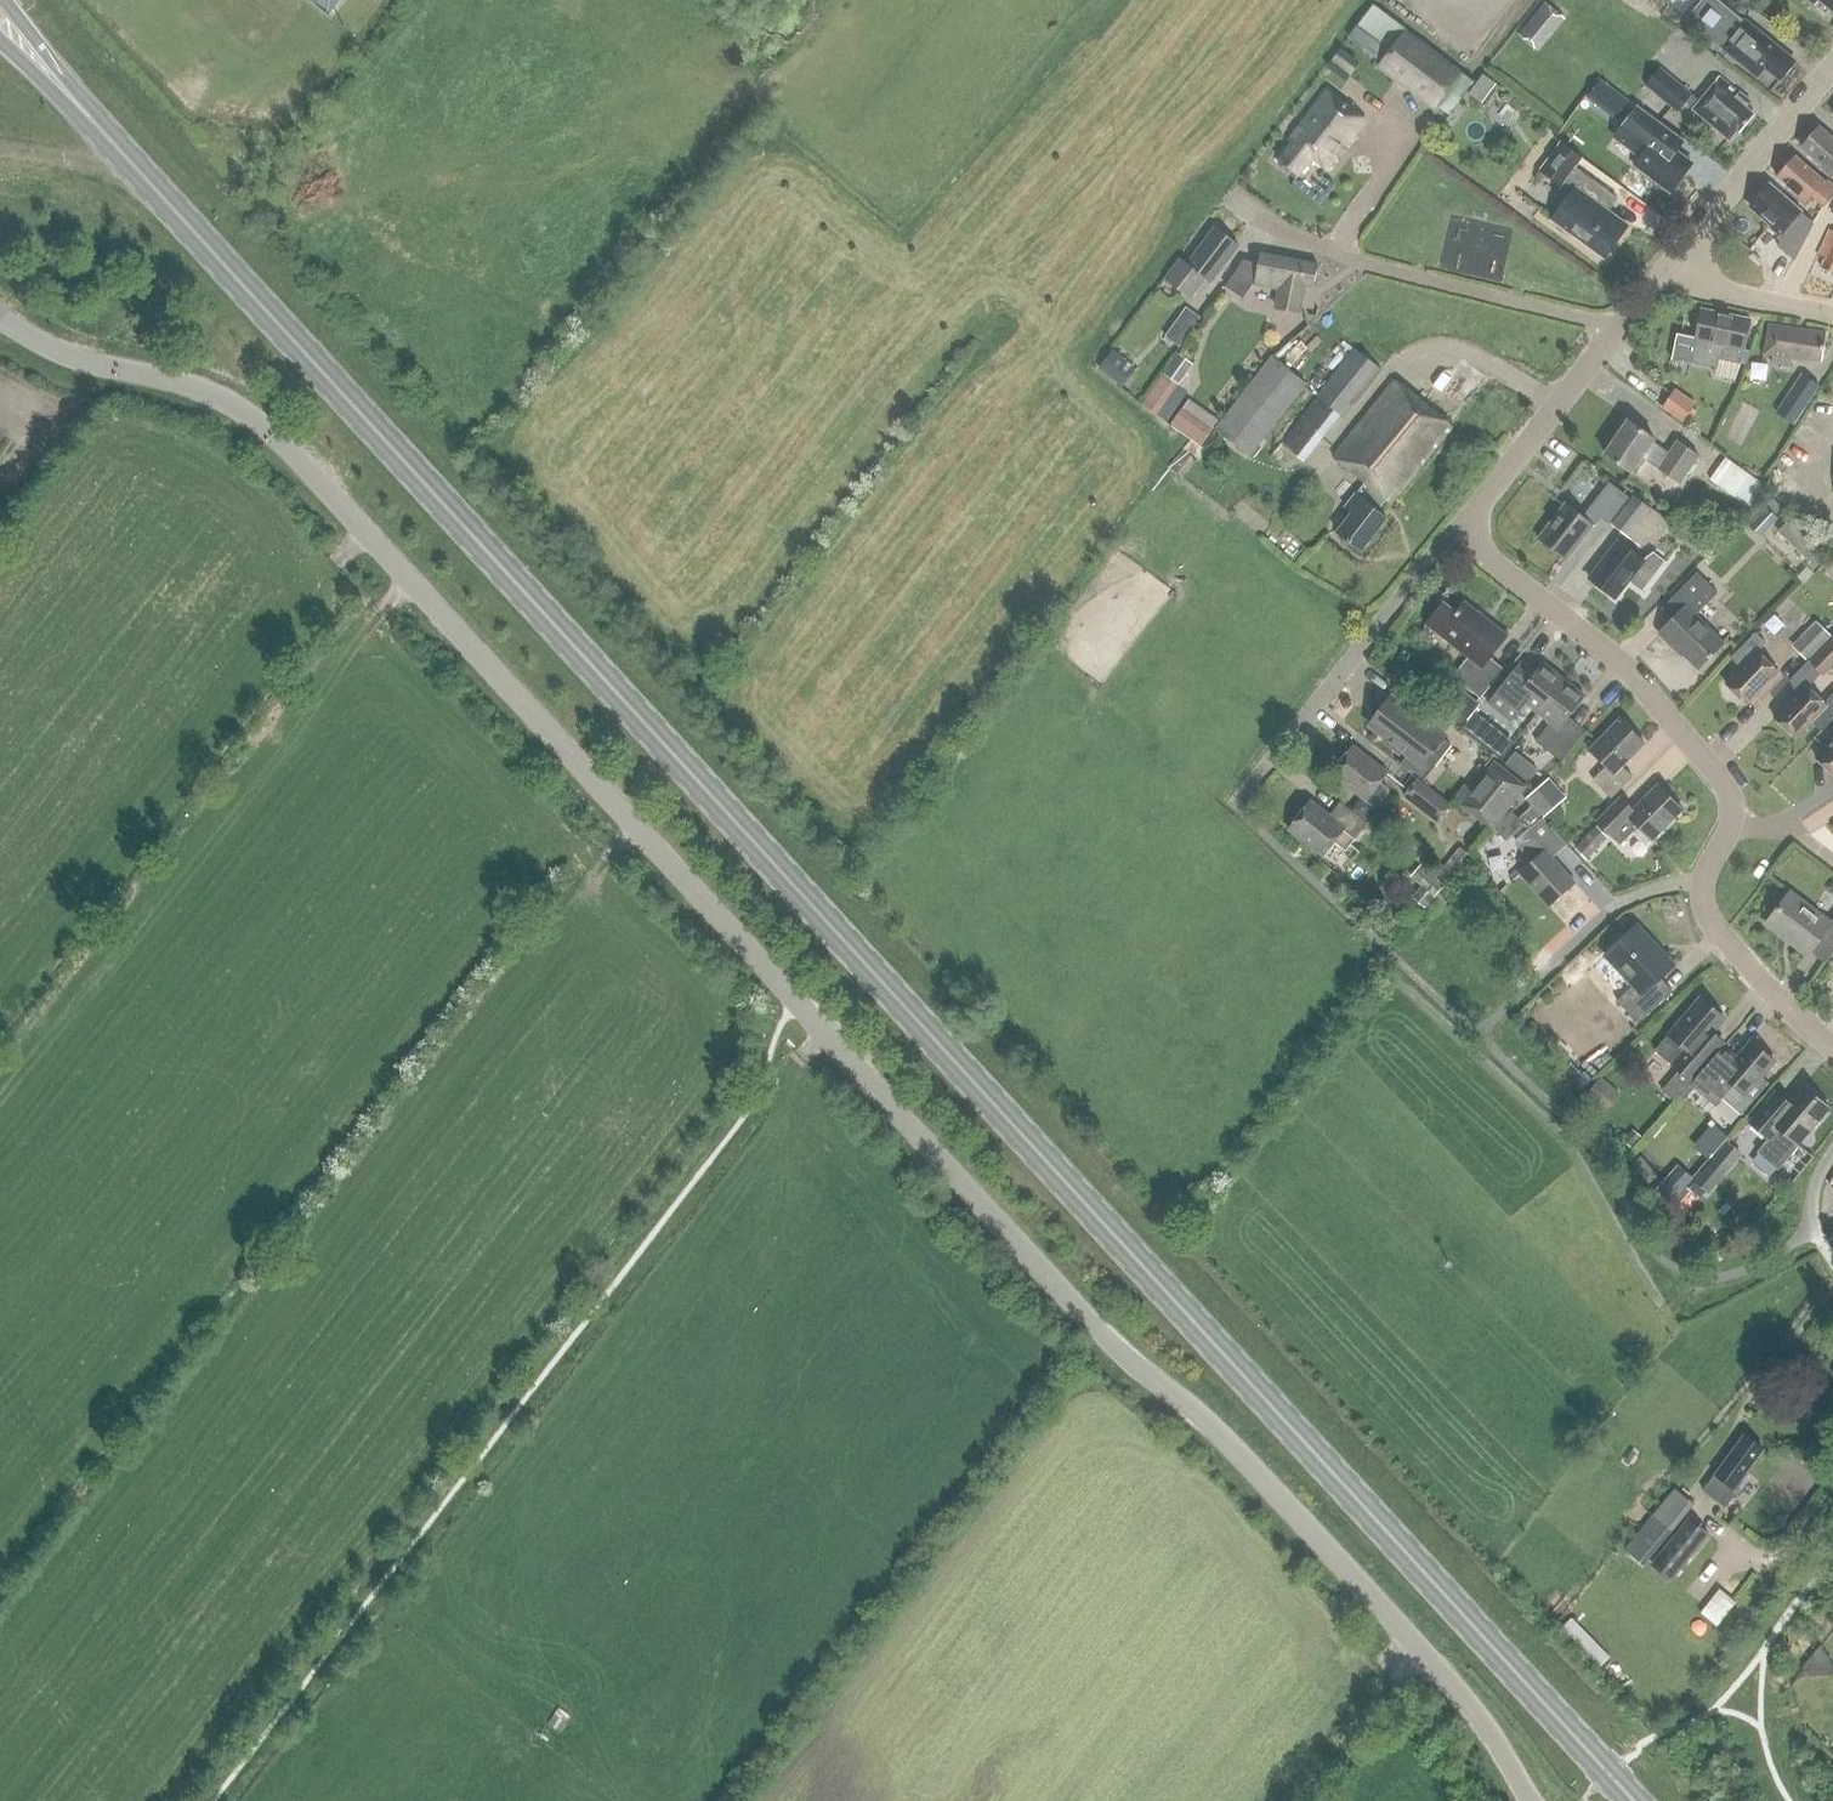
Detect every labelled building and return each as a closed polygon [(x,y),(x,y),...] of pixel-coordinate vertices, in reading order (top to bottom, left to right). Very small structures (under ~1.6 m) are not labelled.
[(328,14),(340,0),(312,0),(328,14)] [(1832,11),(1832,0),(1819,0),(1832,11)] [(1519,34),(1538,49),(1564,17),(1545,2),(1519,34)] [(1694,29),(1694,30),(1704,38),(1706,36),(1716,44),(1714,46),(1720,50),(1722,47),(1729,53),(1727,56),(1736,63),(1738,60),(1757,76),(1765,66),(1780,79),(1794,62),(1778,49),(1780,47),(1766,36),(1750,24),(1749,26),(1742,20),(1739,25),(1719,9),(1716,13),(1710,8),(1694,29)] [(1434,110),(1461,73),(1402,31),(1375,67),(1434,110)] [(1747,102),(1719,78),(1700,100),(1661,67),(1646,84),(1679,111),(1686,103),(1728,139),(1736,129),(1739,131),(1752,115),(1743,107),(1747,102)] [(1628,104),(1602,84),(1591,97),(1617,117),(1628,104)] [(1326,88),(1286,140),(1290,143),(1276,160),(1299,178),(1312,160),(1328,172),(1368,120),(1326,88)] [(1683,142),(1658,123),(1637,108),(1615,138),(1641,158),(1637,163),(1658,178),(1656,181),(1669,191),(1671,188),(1673,189),(1674,188),(1676,190),(1686,177),(1684,175),(1692,164),(1676,152),(1683,142)] [(1820,128),(1803,148),(1822,163),(1819,166),(1832,178),(1832,139),(1820,128)] [(1574,167),(1582,157),(1562,142),(1540,172),(1560,186),(1564,180),(1575,188),(1553,219),(1606,257),(1628,226),(1608,211),(1617,198),(1574,167)] [(1832,199),(1832,185),(1828,180),(1825,183),(1794,156),(1777,176),(1797,194),(1794,197),(1805,206),(1814,196),(1826,207),(1832,199)] [(1772,223),(1771,225),(1786,239),(1779,247),(1794,260),(1812,222),(1769,185),(1752,205),(1772,223)] [(1832,273),(1832,232),(1829,230),(1818,255),(1825,259),(1821,268),(1832,273)] [(1231,255),(1227,252),(1233,244),(1215,231),(1190,264),(1183,258),(1166,281),(1192,301),(1208,280),(1211,282),(1231,255)] [(1278,290),(1274,308),(1301,312),(1306,286),(1314,287),(1318,264),(1260,254),(1258,262),(1243,260),(1225,287),(1244,298),(1253,284),(1278,290)] [(1182,305),(1164,337),(1179,345),(1197,313),(1182,305)] [(1677,334),(1672,360),(1673,360),(1673,358),(1717,367),(1719,358),(1742,363),(1751,320),(1702,310),(1696,338),(1677,334)] [(1789,367),(1790,358),(1820,362),(1824,333),(1769,325),(1765,353),(1773,354),(1772,365),(1789,367)] [(1356,347),(1317,396),(1281,442),(1304,460),(1352,400),(1354,401),(1381,368),(1356,347)] [(1137,368),(1113,350),(1099,368),(1123,386),(1137,368)] [(1194,365),(1181,355),(1166,374),(1179,384),(1194,365)] [(1273,357),(1217,429),(1251,455),(1307,383),(1273,357)] [(1802,373),(1776,413),(1795,425),(1821,385),(1802,373)] [(1178,384),(1163,374),(1142,404),(1157,414),(1178,384)] [(1395,381),(1333,458),(1365,483),(1356,495),(1355,494),(1345,507),(1352,513),(1338,531),(1361,550),(1387,519),(1377,511),(1386,500),(1392,504),(1453,427),(1395,381)] [(1693,407),(1673,393),(1662,408),(1683,423),(1693,407)] [(1203,445),(1213,429),(1182,408),(1172,424),(1203,445)] [(1652,442),(1655,439),(1628,421),(1605,454),(1631,472),(1642,457),(1679,484),(1698,456),(1677,441),(1668,453),(1652,442)] [(1765,486),(1726,458),(1710,479),(1750,507),(1765,486)] [(1566,504),(1539,539),(1567,560),(1601,516),(1608,522),(1627,498),(1610,485),(1585,518),(1566,504)] [(1651,510),(1634,497),(1613,526),(1630,539),(1651,510)] [(1749,525),(1761,536),(1778,518),(1766,507),(1749,525)] [(1778,532),(1809,561),(1823,546),(1792,518),(1778,532)] [(1642,561),(1617,541),(1589,577),(1617,599),(1630,582),(1645,594),(1646,593),(1645,591),(1667,562),(1654,552),(1653,554),(1642,561)] [(1698,573),(1663,609),(1674,619),(1660,633),(1675,648),(1677,646),(1700,668),(1723,644),(1695,616),(1718,592),(1698,573)] [(1508,635),(1465,602),(1456,614),(1444,604),(1418,637),(1419,637),(1428,625),(1470,657),(1456,676),(1482,696),(1504,668),(1490,657),(1508,635)] [(1831,635),(1816,620),(1792,645),(1807,660),(1831,635)] [(1779,672),(1759,652),(1767,643),(1757,633),(1733,658),(1743,667),(1727,684),(1749,704),(1779,672)] [(1825,676),(1832,667),(1832,638),(1810,662),(1825,676)] [(1512,720),(1526,702),(1539,712),(1565,680),(1543,663),(1536,673),(1522,662),(1491,703),(1512,720)] [(1585,695),(1565,680),(1539,712),(1552,721),(1541,735),(1550,742),(1546,747),(1561,758),(1579,734),(1564,723),(1585,695)] [(1807,684),(1776,716),(1797,737),(1813,720),(1823,730),(1832,719),(1832,695),(1826,702),(1807,684)] [(1446,708),(1465,723),(1480,704),(1461,689),(1446,708)] [(1386,739),(1384,742),(1401,755),(1403,752),(1408,756),(1402,764),(1424,780),(1451,745),(1390,698),(1369,726),(1386,739)] [(1476,713),(1464,729),(1483,743),(1495,727),(1476,713)] [(1612,797),(1633,776),(1623,766),(1646,743),(1620,718),(1590,749),(1608,766),(1594,780),(1612,797)] [(1832,773),(1832,742),(1818,758),(1832,773)] [(1352,748),(1332,774),(1375,808),(1389,789),(1379,782),(1386,773),(1352,748)] [(1517,773),(1528,782),(1538,770),(1527,761),(1517,773)] [(1526,787),(1496,763),(1462,805),(1493,829),(1526,787)] [(1405,797),(1438,823),(1451,805),(1418,779),(1405,797)] [(1620,845),(1638,827),(1652,841),(1683,810),(1658,786),(1633,811),(1619,797),(1596,821),(1620,845)] [(1367,823),(1340,802),(1330,815),(1311,800),(1289,829),(1323,856),(1335,841),(1346,850),(1367,823)] [(1521,817),(1531,828),(1543,817),(1533,806),(1521,817)] [(1543,817),(1528,831),(1517,841),(1534,861),(1521,873),(1551,907),(1577,884),(1554,858),(1568,845),(1543,817)] [(1608,837),(1596,825),(1574,847),(1586,859),(1608,837)] [(1463,866),(1471,856),(1460,847),(1437,874),(1448,883),(1463,866)] [(1422,864),(1411,877),(1422,887),(1412,898),(1425,908),(1445,885),(1422,864)] [(1823,936),(1832,943),(1832,920),(1830,923),(1790,893),(1766,925),(1808,955),(1823,936)] [(1674,965),(1637,926),(1607,954),(1635,985),(1618,1001),(1639,1023),(1673,991),(1661,977),(1674,965)] [(1656,1051),(1693,1082),(1715,1056),(1726,1043),(1714,1032),(1726,1018),(1701,997),(1656,1051)] [(1761,1079),(1775,1063),(1751,1043),(1737,1059),(1725,1049),(1692,1086),(1716,1106),(1723,1098),(1742,1114),(1741,1115),(1742,1116),(1769,1084),(1768,1083),(1767,1084),(1761,1079)] [(1571,1064),(1563,1072),(1573,1083),(1579,1077),(1581,1075),(1571,1064)] [(1604,1113),(1621,1093),(1601,1076),(1585,1096),(1604,1113)] [(1682,1095),(1669,1085),(1663,1092),(1675,1103),(1682,1095)] [(1789,1102),(1776,1091),(1750,1122),(1770,1139),(1759,1152),(1779,1168),(1800,1143),(1812,1142),(1811,1131),(1830,1107),(1804,1085),(1789,1102)] [(1631,1148),(1641,1136),(1632,1128),(1622,1141),(1631,1148)] [(1708,1193),(1730,1167),(1716,1155),(1694,1181),(1708,1193)] [(1693,1178),(1678,1165),(1656,1189),(1671,1203),(1693,1178)] [(1748,1480),(1744,1476),(1763,1451),(1744,1437),(1702,1492),(1725,1509),(1748,1480)] [(1645,1565),(1692,1504),(1674,1490),(1626,1550),(1645,1565)] [(1672,1581),(1711,1533),(1690,1516),(1651,1564),(1672,1581)] [(1715,1624),(1734,1601),(1717,1586),(1698,1610),(1715,1624)] [(1595,1667),(1606,1656),(1568,1616),(1557,1627),(1595,1667)] [(1832,1668),(1832,1667),(1820,1648),(1800,1661),(1813,1681),(1832,1668)]
